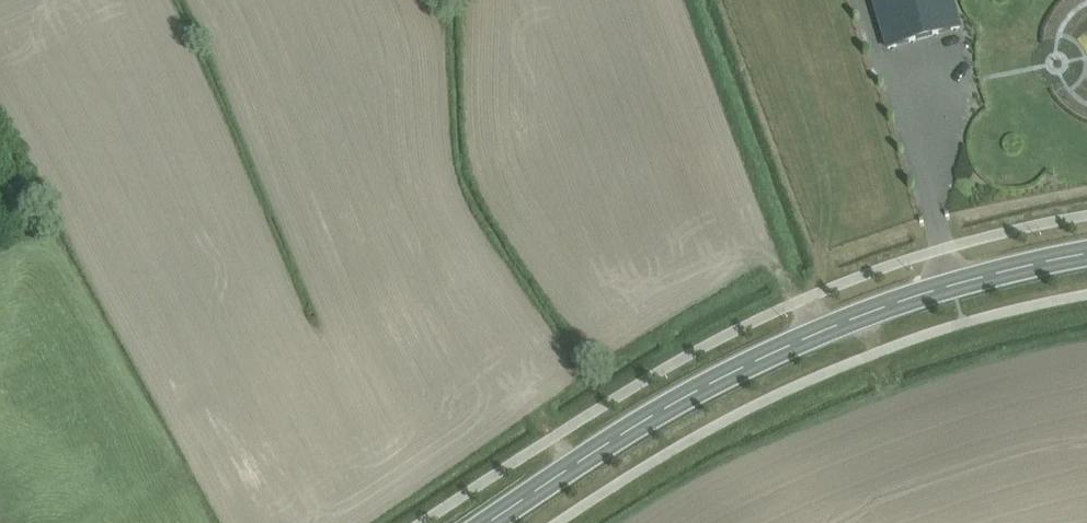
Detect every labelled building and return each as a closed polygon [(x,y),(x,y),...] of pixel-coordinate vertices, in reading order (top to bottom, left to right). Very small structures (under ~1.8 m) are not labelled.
[(954,7),(952,0),(874,0),(888,49),(960,28),(954,7)]
